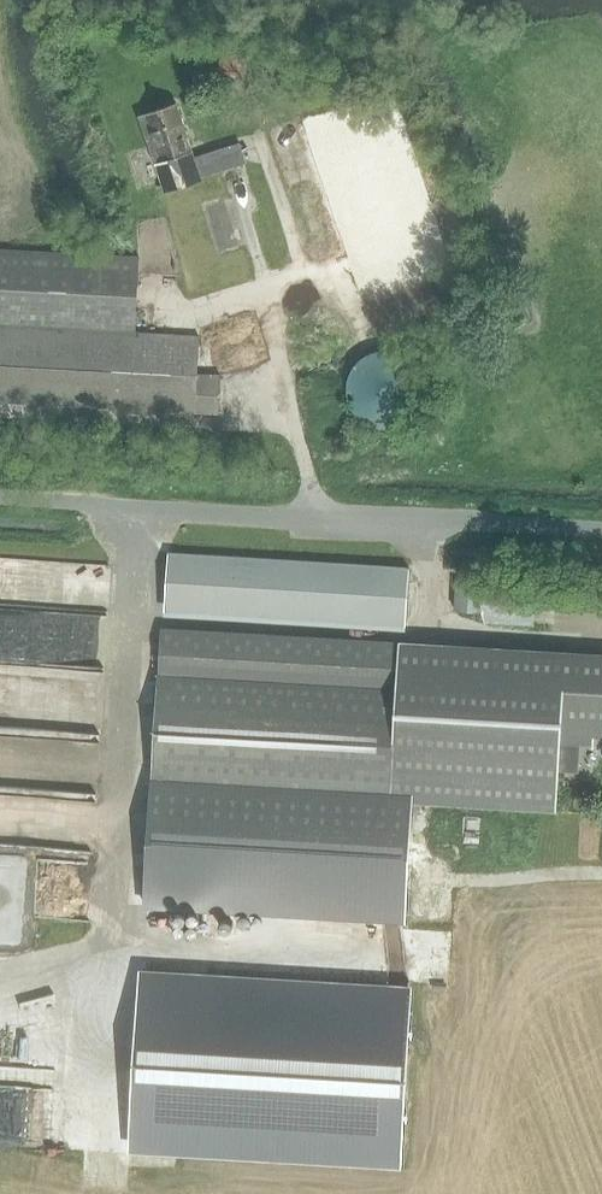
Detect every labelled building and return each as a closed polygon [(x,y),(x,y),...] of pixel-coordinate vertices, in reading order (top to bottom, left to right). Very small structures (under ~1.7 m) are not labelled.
[(221,53),(218,70),(243,75),(246,58),(221,53)] [(176,103),(137,115),(154,165),(193,153),(176,103)] [(219,375),(196,374),(198,336),(134,333),(138,257),(0,249),(0,401),(217,414),(219,375)] [(392,425),(397,424),(402,422),(406,420),(410,417),(414,414),(417,410),(420,406),(422,401),(424,396),(425,391),(426,386),(425,381),(425,376),(423,372),(421,367),(419,362),(416,358),(412,355),(409,352),(404,349),(400,347),(395,345),(390,344),(385,344),(380,344),(375,345),(370,347),(365,349),(361,351),(357,355),(354,358),(351,362),(348,366),(346,371),(345,376),(344,381),(344,386),(344,391),(345,396),(347,401),(349,405),(352,409),(355,413),(359,417),(363,420),(367,422),(372,424),(377,425),(382,426),(387,426),(392,425)] [(53,553),(0,550),(0,605),(50,608),(53,553)] [(409,567),(168,551),(164,616),(405,632),(409,567)] [(536,588),(454,583),(453,611),(480,612),(485,623),(533,626),(536,588)] [(143,901),(399,917),(406,802),(555,811),(559,743),(592,745),(593,738),(601,738),(601,654),(452,645),(401,642),(160,628),(143,901)] [(68,813),(73,759),(0,753),(0,807),(68,813)] [(139,973),(130,1117),(397,1134),(406,990),(139,973)] [(19,1119),(20,1077),(0,1077),(0,1118),(19,1119)]
